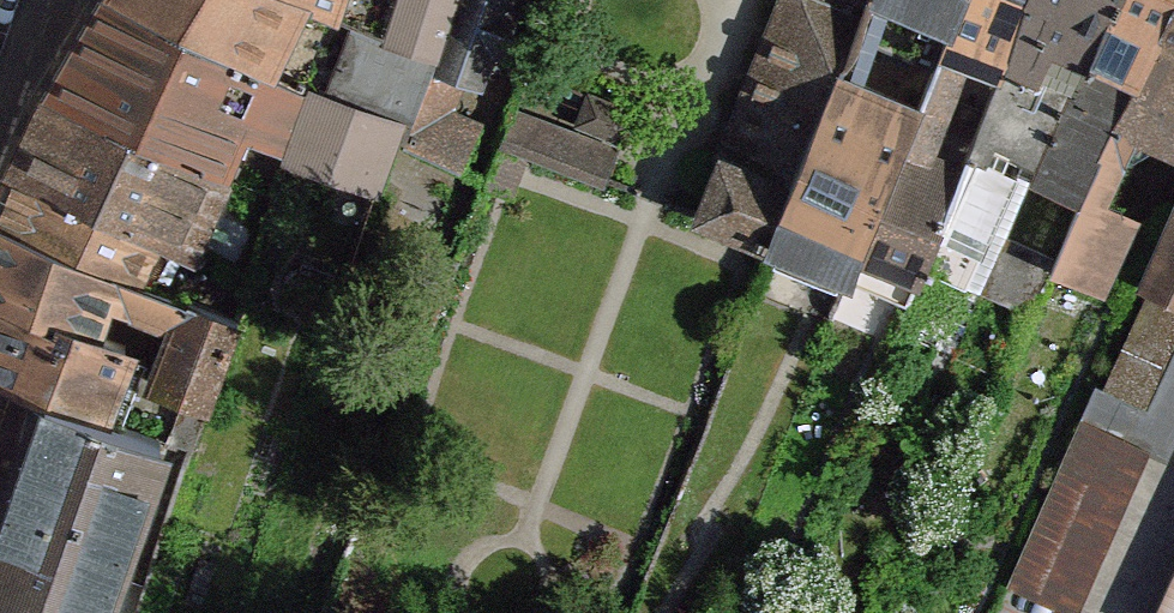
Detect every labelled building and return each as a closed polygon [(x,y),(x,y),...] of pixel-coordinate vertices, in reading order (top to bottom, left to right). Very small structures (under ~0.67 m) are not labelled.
[(383,0),(109,0),(101,16),(297,97),(280,160),(378,193),(398,142),(444,23),(383,0)] [(444,23),(452,0),(383,0),(444,23)] [(444,23),(398,142),(461,173),(482,122),(454,110),(466,83),(482,88),(494,56),(502,59),(521,10),(513,7),(516,0),(452,0),(444,23)] [(778,4),(871,43),(887,0),(779,0),(778,4)] [(1033,0),(962,0),(932,68),(921,104),(848,278),(894,297),(906,302),(926,266),(962,168),(933,153),(971,67),(998,82),(1033,0)] [(871,43),(932,68),(962,0),(887,0),(871,43)] [(998,82),(962,168),(926,266),(966,287),(1025,313),(1047,259),(1003,237),(1032,177),(1068,85),(1039,70),(1048,48),(1080,61),(1107,0),(1033,0),(998,82)] [(1080,61),(1068,85),(1032,177),(1079,204),(1107,127),(1166,0),(1107,0),(1080,61)] [(1107,127),(1134,139),(1173,159),(1173,0),(1166,0),(1107,127)] [(871,43),(778,4),(693,213),(691,218),(767,254),(784,262),(859,78),(871,43)] [(280,160),(297,97),(101,16),(48,105),(203,174),(217,133),(280,160)] [(921,104),(859,78),(784,262),(840,287),(848,278),(921,104)] [(627,113),(588,98),(578,127),(617,141),(627,113)] [(216,178),(203,174),(48,105),(25,159),(196,240),(216,178)] [(619,152),(516,111),(502,146),(605,187),(619,152)] [(1106,202),(1134,139),(1107,127),(1079,204),(1050,269),(1106,295),(1135,234),(1142,220),(1106,202)] [(25,159),(1,216),(141,275),(175,289),(196,240),(25,159)] [(1134,280),(1151,287),(1105,390),(1097,387),(1080,424),(1144,452),(1165,458),(1173,439),(1173,198),(1134,280)] [(115,343),(134,294),(141,275),(1,216),(0,218),(0,302),(115,343)] [(175,289),(141,275),(134,294),(185,313),(191,296),(175,289)] [(231,309),(191,296),(185,313),(166,369),(187,376),(206,382),(231,309)] [(0,302),(0,386),(11,389),(30,396),(108,422),(141,353),(115,343),(0,302)] [(192,423),(206,382),(187,376),(174,417),(192,423)] [(0,483),(0,612),(113,612),(167,444),(108,422),(30,396),(0,483)] [(1144,452),(1080,424),(1008,584),(1072,612),(1144,452)] [(1155,612),(1173,612),(1173,573),(1155,612)]
